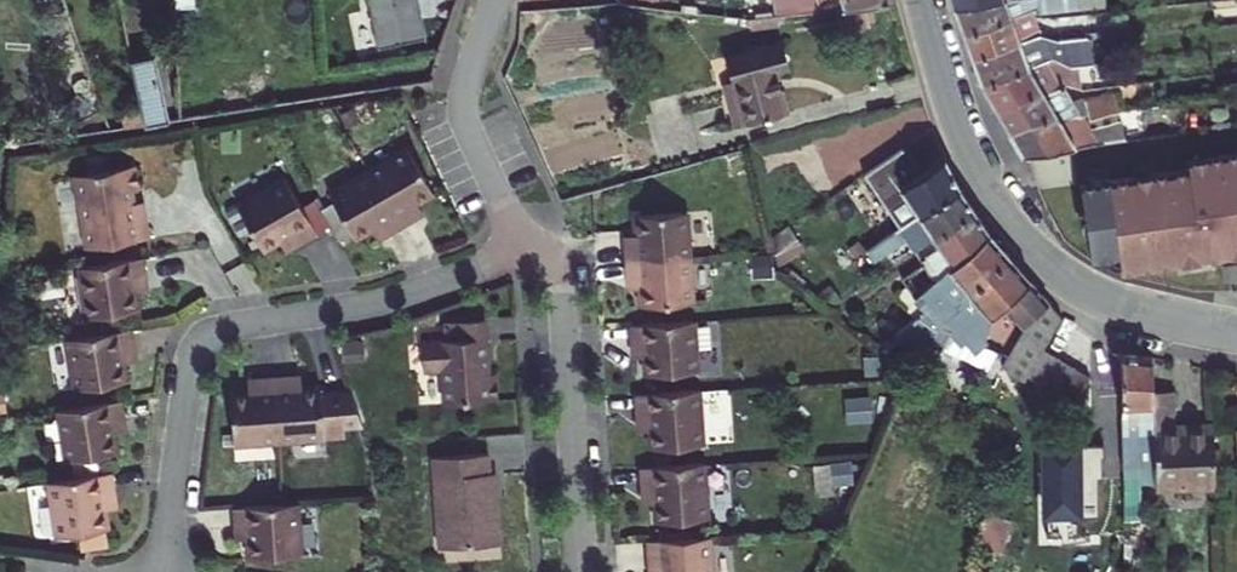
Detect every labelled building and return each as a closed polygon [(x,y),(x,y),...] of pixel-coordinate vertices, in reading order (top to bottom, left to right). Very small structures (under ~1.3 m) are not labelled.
[(383,52),(432,42),(423,0),(372,0),(383,52)] [(871,9),(904,3),(903,0),(827,0),(828,6),(852,1),(855,12),(871,9)] [(951,6),(961,33),(1017,26),(1048,22),(1051,22),(1048,10),(1012,15),(1006,0),(990,0),(951,6)] [(1012,15),(1048,10),(1048,7),(1046,0),(1006,0),(1012,15)] [(855,12),(847,13),(854,38),(877,35),(871,9),(855,12)] [(1017,26),(961,33),(969,54),(1025,46),(1051,44),(1048,22),(1017,26)] [(969,54),(979,80),(1069,70),(1077,69),(1073,42),(1025,46),(969,54)] [(791,43),(733,59),(751,123),(797,111),(788,71),(798,68),(791,43)] [(159,54),(135,58),(148,124),(168,121),(159,54)] [(979,80),(989,100),(1048,94),(1042,81),(1070,77),(1069,70),(979,80)] [(1048,94),(989,100),(1002,125),(1060,117),(1094,113),(1092,98),(1052,104),(1048,94)] [(1002,125),(1017,152),(1061,146),(1088,142),(1083,125),(1063,129),(1060,117),(1002,125)] [(407,148),(367,171),(399,227),(415,217),(413,213),(419,208),(417,204),(433,194),(407,148)] [(1072,182),(1083,257),(1111,253),(1113,269),(1236,251),(1236,150),(1234,150),(1235,159),(1072,182)] [(853,180),(860,191),(871,208),(912,182),(895,155),(853,180)] [(86,248),(149,238),(143,202),(132,204),(130,192),(138,191),(135,165),(71,175),(75,201),(78,201),(86,248)] [(894,202),(908,225),(951,198),(936,167),(912,182),(871,208),(874,213),(894,202)] [(383,235),(399,227),(367,171),(328,194),(355,240),(371,230),(373,235),(381,231),(383,235)] [(299,245),(316,235),(284,180),(237,208),(263,254),(280,244),(294,235),(299,245)] [(915,233),(926,247),(967,221),(951,198),(908,225),(889,237),(895,246),(915,233)] [(422,213),(419,208),(413,213),(415,217),(422,213)] [(630,243),(632,261),(695,256),(692,210),(639,215),(641,234),(635,235),(636,243),(630,243)] [(967,221),(926,247),(924,248),(938,267),(921,282),(914,273),(895,289),(927,326),(938,302),(928,290),(944,275),(982,240),(967,221)] [(381,231),(373,235),(376,240),(383,235),(381,231)] [(285,253),(299,245),(294,235),(280,244),(285,253)] [(982,240),(944,275),(959,296),(948,321),(959,327),(969,304),(1005,269),(982,240)] [(645,287),(647,306),(700,302),(695,256),(632,261),(633,280),(639,279),(640,287),(645,287)] [(144,277),(141,258),(78,268),(86,318),(138,310),(135,291),(140,290),(138,278),(144,277)] [(969,304),(959,327),(952,342),(978,355),(988,327),(999,318),(1025,293),(1005,269),(969,304)] [(76,274),(63,276),(68,318),(81,317),(76,274)] [(1025,293),(999,318),(1015,333),(996,370),(1016,381),(1018,377),(1035,345),(1050,316),(1025,293)] [(443,404),(497,400),(495,375),(487,376),(484,320),(445,323),(446,341),(421,342),(422,372),(441,370),(443,404)] [(699,321),(636,325),(637,345),(642,344),(643,356),(648,356),(650,375),(703,372),(699,321)] [(132,352),(129,333),(66,342),(74,392),(126,385),(123,365),(129,364),(126,352),(132,352)] [(1078,373),(1035,345),(1018,377),(1064,401),(1078,373)] [(1142,472),(1142,391),(1142,359),(1113,362),(1113,470),(1142,472)] [(293,377),(274,379),(279,442),(324,439),(347,437),(346,428),(363,427),(351,392),(321,394),(321,386),(301,387),(301,382),(293,383),(293,377)] [(233,445),(279,442),(274,379),(256,380),(256,385),(248,386),(249,391),(229,393),(233,445)] [(703,390),(639,395),(641,414),(651,414),(653,431),(654,449),(706,445),(703,390)] [(1166,391),(1142,391),(1142,472),(1143,503),(1207,502),(1207,437),(1176,437),(1176,429),(1166,428),(1166,391)] [(123,423),(120,404),(57,414),(65,464),(117,456),(114,437),(120,436),(117,424),(123,423)] [(651,414),(641,414),(642,431),(653,431),(651,414)] [(489,474),(488,455),(433,458),(439,549),(500,545),(497,499),(492,499),(492,490),(496,489),(495,473),(489,474)] [(706,463),(643,468),(645,488),(655,487),(657,503),(658,522),(711,518),(706,463)] [(113,497),(110,477),(46,488),(55,542),(78,539),(81,555),(108,551),(105,515),(102,499),(113,497)] [(655,487),(645,488),(646,504),(657,503),(655,487)] [(113,497),(102,499),(105,515),(116,513),(113,497)] [(301,555),(297,503),(283,505),(234,508),(235,528),(241,527),(241,539),(247,539),(248,558),(301,555)] [(977,546),(1001,554),(1011,522),(987,515),(977,546)] [(647,541),(649,571),(714,571),(711,537),(647,541)]
